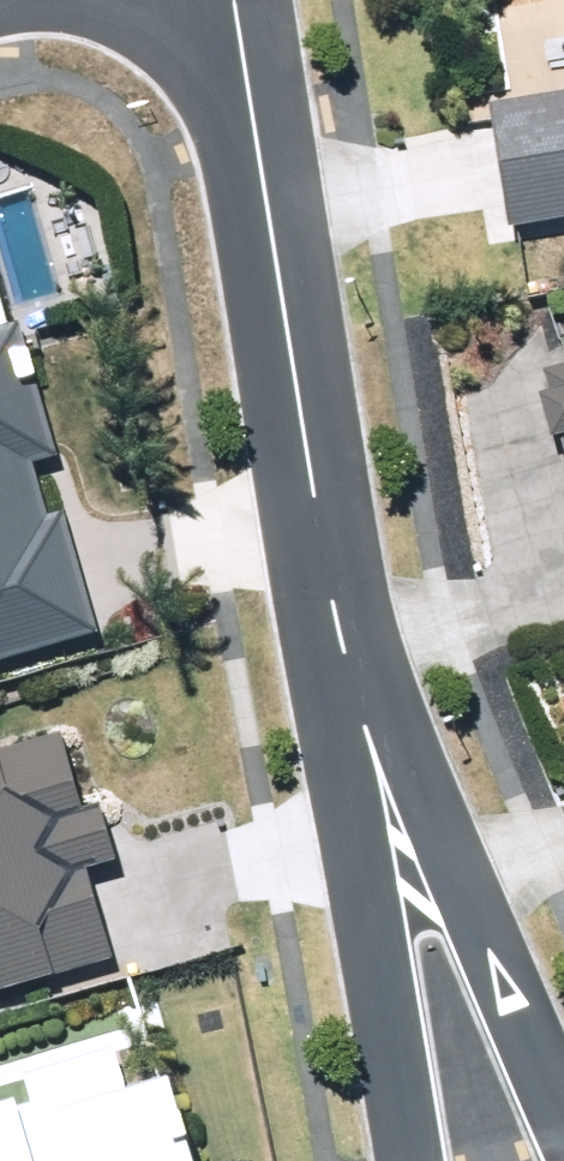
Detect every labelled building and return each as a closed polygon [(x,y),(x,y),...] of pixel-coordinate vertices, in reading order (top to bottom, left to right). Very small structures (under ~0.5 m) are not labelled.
[(517,238),(563,232),(563,106),(499,115),(517,238)] [(102,650),(69,524),(53,528),(39,477),(60,471),(24,333),(10,337),(0,298),(0,677),(102,650)] [(547,381),(563,445),(563,377),(547,381)] [(60,988),(46,936),(102,921),(89,872),(121,863),(108,818),(86,824),(65,746),(0,763),(0,1004),(60,988)] [(178,1107),(135,1120),(118,1065),(32,1091),(41,1123),(0,1135),(0,1160),(195,1160),(178,1107)]
